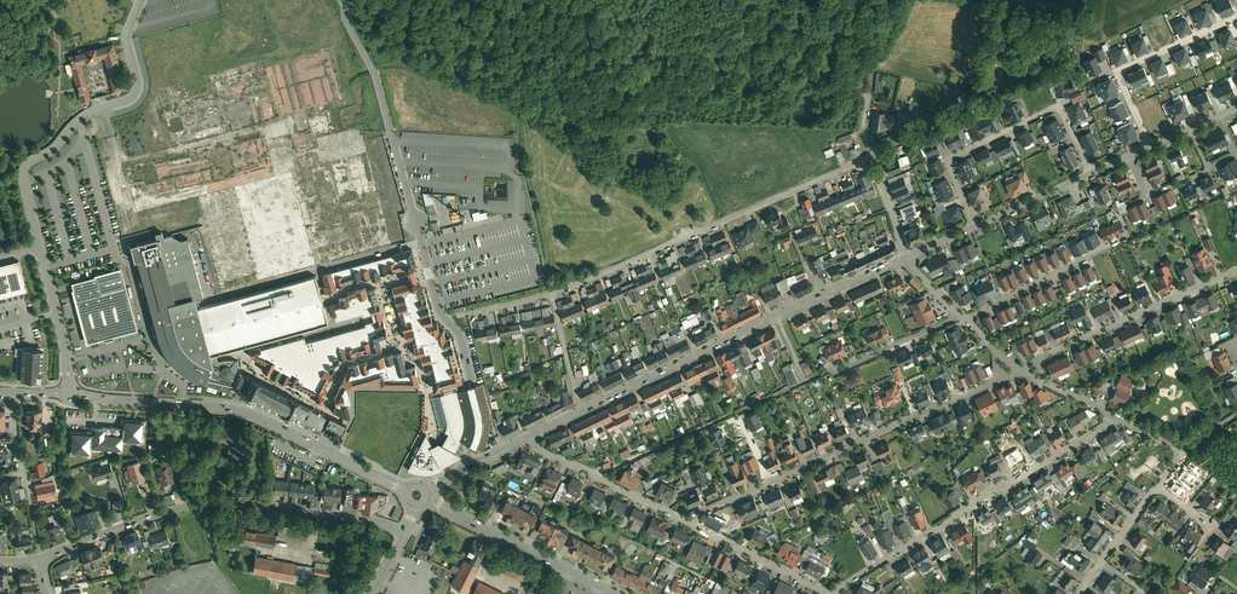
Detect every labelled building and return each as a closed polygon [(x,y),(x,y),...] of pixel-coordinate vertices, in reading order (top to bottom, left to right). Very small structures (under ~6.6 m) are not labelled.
[(1215,3),(1221,16),(1224,14),(1224,15),(1228,13),(1222,0),(1215,3)] [(1228,13),(1231,12),(1231,11),(1234,10),(1230,0),(1222,0),(1228,13)] [(1206,8),(1194,13),(1199,26),(1212,20),(1206,8)] [(1191,30),(1186,19),(1175,24),(1180,35),(1191,30)] [(1231,29),(1218,35),(1224,47),(1235,42),(1236,42),(1236,40),(1231,29)] [(1148,49),(1143,39),(1132,43),(1137,54),(1148,49)] [(1199,43),(1195,45),(1201,57),(1205,55),(1204,53),(1212,49),(1213,49),(1209,42),(1208,39),(1204,41),(1203,40),(1199,42),(1199,43)] [(1219,49),(1214,39),(1209,42),(1213,49),(1212,49),(1213,52),(1219,49)] [(84,52),(69,56),(81,100),(90,98),(81,63),(87,62),(98,59),(98,58),(104,57),(113,91),(125,88),(113,44),(95,48),(84,51),(84,52)] [(1186,47),(1173,53),(1179,65),(1191,60),(1186,47)] [(1102,48),(1093,52),(1095,57),(1084,61),(1090,73),(1094,71),(1095,72),(1101,69),(1097,61),(1106,57),(1102,48)] [(1122,48),(1111,53),(1116,64),(1127,59),(1122,48)] [(1162,57),(1150,63),(1156,76),(1167,70),(1168,70),(1166,65),(1162,57)] [(1171,62),(1166,65),(1168,70),(1167,70),(1169,75),(1176,72),(1171,62)] [(1143,67),(1135,71),(1141,82),(1148,78),(1147,75),(1143,67)] [(1135,71),(1128,74),(1133,85),(1141,82),(1135,71)] [(1059,97),(1072,91),(1066,77),(1052,83),(1059,97)] [(1098,88),(1100,92),(1114,86),(1111,78),(1097,84),(1099,88),(1098,88)] [(883,90),(884,79),(878,79),(876,90),(883,90)] [(1230,82),(1222,86),(1227,97),(1235,93),(1230,82)] [(1114,86),(1100,92),(1102,96),(1103,96),(1104,100),(1118,94),(1114,86)] [(1222,86),(1214,89),(1219,100),(1227,97),(1222,86)] [(886,94),(881,93),(879,102),(889,104),(892,91),(887,90),(886,94)] [(1206,91),(1199,94),(1205,107),(1207,106),(1211,103),(1206,91)] [(1080,92),(1070,96),(1074,104),(1079,102),(1084,100),(1080,92)] [(1199,94),(1192,97),(1198,109),(1203,107),(1203,108),(1205,107),(1199,94)] [(932,100),(917,106),(920,115),(933,109),(934,110),(937,109),(935,104),(933,104),(932,100)] [(1189,113),(1183,100),(1179,102),(1178,101),(1175,103),(1181,117),(1189,113)] [(1121,101),(1109,107),(1112,113),(1125,107),(1124,106),(1121,101)] [(1017,102),(1007,107),(1013,119),(1014,118),(1019,116),(1019,114),(1022,113),(1017,102)] [(1074,104),(1067,107),(1075,122),(1086,117),(1079,102),(1074,104)] [(1181,117),(1175,103),(1171,104),(1171,105),(1167,107),(1173,120),(1181,117)] [(1125,107),(1112,113),(1115,120),(1127,114),(1125,109),(1126,109),(1125,107)] [(909,110),(897,113),(900,125),(912,121),(909,110)] [(885,112),(874,111),(871,128),(883,130),(885,112)] [(994,115),(986,118),(986,117),(981,119),(977,121),(978,122),(970,126),(976,138),(984,134),(983,132),(990,128),(991,130),(1000,126),(994,115)] [(1057,119),(1043,125),(1047,133),(1061,126),(1060,124),(1060,125),(1057,119)] [(1117,128),(1121,136),(1135,129),(1131,121),(1117,128)] [(1061,126),(1047,133),(1050,141),(1051,141),(1057,138),(1064,134),(1061,129),(1062,128),(1061,126)] [(1027,129),(1018,134),(1019,137),(1019,138),(1020,141),(1021,142),(1023,145),(1032,140),(1033,140),(1029,133),(1027,129)] [(1121,136),(1124,144),(1138,138),(1135,129),(1121,136)] [(1215,131),(1210,133),(1211,134),(1205,136),(1208,143),(1211,149),(1212,149),(1219,146),(1220,147),(1224,145),(1225,143),(1227,141),(1222,129),(1216,132),(1215,131)] [(962,141),(957,131),(946,136),(950,146),(962,141)] [(1038,141),(1033,131),(1029,133),(1033,140),(1032,140),(1034,143),(1038,141)] [(1090,131),(1081,135),(1089,152),(1096,148),(1094,144),(1096,143),(1090,131)] [(851,133),(838,137),(840,143),(853,139),(852,136),(851,133)] [(1007,138),(996,144),(1000,154),(1012,148),(1011,146),(1009,140),(1007,138)] [(1057,138),(1051,141),(1050,141),(1047,142),(1050,148),(1059,144),(1057,138)] [(858,147),(851,149),(854,157),(864,154),(859,139),(855,140),(858,147)] [(932,141),(931,141),(928,142),(927,143),(924,144),(928,154),(928,155),(930,154),(939,150),(935,140),(932,141)] [(1231,141),(1228,143),(1228,144),(1227,145),(1230,152),(1235,150),(1231,141)] [(1070,145),(1059,150),(1066,164),(1069,168),(1075,165),(1079,163),(1075,155),(1074,155),(1073,152),(1072,149),(1071,149),(1070,145)] [(828,157),(836,154),(833,147),(826,150),(828,157)] [(1179,147),(1167,151),(1172,161),(1182,156),(1183,156),(1179,147)] [(987,148),(976,153),(981,163),(982,163),(992,158),(987,148)] [(1182,156),(1172,161),(1176,168),(1185,164),(1182,156)] [(939,158),(929,162),(934,174),(944,170),(939,158)] [(1150,160),(1144,163),(1147,171),(1159,166),(1155,158),(1150,160)] [(1226,162),(1226,163),(1224,164),(1225,165),(1224,165),(1225,165),(1224,167),(1222,166),(1220,167),(1225,179),(1232,175),(1233,177),(1236,175),(1236,162),(1235,158),(1226,162)] [(898,159),(885,163),(889,173),(902,169),(900,165),(899,160),(898,159)] [(968,160),(957,165),(962,179),(974,174),(968,160)] [(1159,166),(1147,171),(1151,179),(1151,180),(1158,177),(1163,174),(1159,166)] [(290,170),(233,185),(258,279),(315,264),(290,170)] [(1025,170),(1018,174),(1020,177),(1023,183),(1029,180),(1025,170)] [(1118,174),(1114,176),(1118,185),(1128,180),(1125,172),(1125,171),(1118,174)] [(861,175),(857,177),(860,183),(861,186),(864,194),(865,195),(875,190),(871,181),(867,173),(861,175)] [(1207,176),(1202,178),(1203,179),(1202,179),(1201,181),(1202,184),(1206,191),(1211,189),(1211,187),(1215,185),(1210,176),(1207,177),(1207,176)] [(903,177),(890,183),(893,191),(906,185),(903,177)] [(1020,177),(1007,183),(1012,194),(1025,188),(1023,183),(1020,177)] [(946,178),(932,184),(936,192),(950,186),(949,184),(946,178)] [(1128,180),(1118,185),(1122,193),(1125,191),(1132,188),(1132,187),(1128,180)] [(1192,184),(1191,184),(1191,183),(1186,185),(1187,186),(1184,188),(1189,198),(1192,196),(1194,196),(1198,194),(1199,194),(1195,187),(1194,185),(1192,184)] [(1206,191),(1202,184),(1199,185),(1203,195),(1207,193),(1206,191)] [(910,193),(906,185),(893,191),(897,199),(910,193)] [(1110,198),(1104,185),(1094,190),(1098,197),(1096,197),(1099,203),(1110,198)] [(856,188),(851,190),(855,198),(864,194),(861,186),(856,188)] [(950,186),(936,192),(939,200),(950,195),(953,194),(950,188),(951,188),(950,186)] [(980,186),(968,192),(974,203),(975,203),(985,198),(980,186)] [(1169,189),(1161,193),(1167,205),(1167,204),(1174,201),(1169,189)] [(846,192),(841,194),(845,203),(855,198),(851,190),(846,192)] [(438,213),(435,191),(425,193),(427,205),(430,204),(431,214),(438,213)] [(1161,194),(1154,197),(1159,209),(1167,205),(1161,193),(1161,194)] [(830,198),(826,200),(829,209),(845,203),(841,194),(830,198)] [(1072,196),(1059,202),(1063,212),(1066,218),(1072,216),(1069,209),(1076,206),(1072,196)] [(809,198),(801,201),(804,209),(808,208),(812,206),(809,198)] [(985,198),(975,203),(979,212),(989,207),(985,198)] [(1089,199),(1081,202),(1085,210),(1090,208),(1089,207),(1093,206),(1089,199)] [(821,202),(816,205),(819,213),(829,209),(826,200),(821,202)] [(900,207),(903,216),(917,211),(914,202),(900,207)] [(1144,202),(1136,205),(1135,205),(1128,208),(1133,220),(1140,216),(1141,218),(1149,215),(1149,214),(1147,209),(1144,202)] [(946,223),(963,217),(958,204),(941,211),(946,223)] [(1046,207),(1032,214),(1039,229),(1045,227),(1044,222),(1051,219),(1052,219),(1050,215),(1046,207)] [(1152,207),(1147,209),(1149,214),(1149,215),(1150,217),(1155,214),(1152,207)] [(808,208),(804,209),(799,210),(802,218),(811,215),(808,208)] [(475,215),(476,220),(490,218),(489,210),(474,212),(473,209),(471,210),(472,215),(475,215)] [(777,210),(765,216),(768,221),(769,221),(771,226),(778,222),(782,219),(777,210)] [(858,220),(868,215),(866,211),(856,215),(858,220)] [(757,220),(747,225),(748,227),(751,234),(752,233),(761,229),(757,220)] [(807,229),(797,233),(800,242),(818,234),(817,234),(821,232),(817,221),(813,223),(812,223),(814,226),(807,229)] [(918,221),(910,224),(911,228),(904,231),(903,231),(909,244),(925,237),(918,221)] [(1014,228),(1012,223),(1006,226),(1010,236),(1012,239),(1012,238),(1018,236),(1019,237),(1021,236),(1020,235),(1023,234),(1025,239),(1031,236),(1024,221),(1018,223),(1019,226),(1014,228)] [(1120,221),(1116,223),(1114,223),(1110,225),(1114,235),(1116,234),(1117,235),(1121,233),(1121,232),(1124,230),(1122,226),(1120,221)] [(440,222),(433,223),(434,230),(441,229),(440,222)] [(1110,225),(1105,227),(1104,228),(1100,230),(1102,235),(1104,239),(1108,238),(1108,239),(1113,237),(1112,236),(1114,235),(1110,225)] [(748,227),(734,234),(739,246),(754,239),(751,234),(748,227)] [(231,298),(202,306),(199,307),(198,300),(200,300),(199,297),(203,296),(187,237),(180,239),(174,235),(173,235),(164,238),(162,230),(155,232),(156,237),(130,244),(132,251),(133,255),(134,261),(137,260),(143,280),(144,285),(144,286),(151,310),(153,318),(157,334),(158,337),(159,340),(160,342),(160,343),(160,344),(161,345),(163,349),(164,351),(165,353),(167,356),(170,360),(171,361),(173,363),(178,368),(181,370),(182,371),(188,375),(191,377),(195,378),(199,380),(220,387),(228,389),(230,385),(231,385),(232,385),(239,372),(237,371),(236,371),(233,370),(232,367),(231,365),(228,364),(226,364),(223,365),(221,366),(211,363),(209,355),(216,353),(229,349),(248,344),(251,344),(274,338),(290,333),(302,330),(329,323),(324,303),(323,299),(321,294),(319,286),(316,275),(302,279),(260,290),(252,293),(251,293),(248,294),(231,298)] [(724,233),(715,236),(722,254),(732,250),(729,241),(727,241),(726,239),(727,239),(724,233)] [(1092,234),(1082,238),(1082,239),(1083,239),(1087,248),(1096,244),(1095,241),(1092,234)] [(709,235),(703,238),(706,245),(712,242),(710,238),(709,235)] [(722,254),(715,236),(710,238),(712,242),(714,247),(708,249),(712,258),(722,254)] [(1012,239),(1010,236),(1006,238),(1010,246),(1014,244),(1012,238),(1012,239)] [(1210,237),(1204,239),(1208,249),(1214,247),(1210,237)] [(790,243),(793,241),(792,239),(785,241),(787,248),(791,247),(790,243)] [(1082,239),(1073,243),(1076,250),(1078,253),(1087,249),(1087,248),(1083,239),(1082,239)] [(699,240),(693,242),(694,245),(696,245),(698,248),(702,247),(699,240)] [(972,241),(963,245),(968,256),(969,256),(977,252),(975,247),(972,241)] [(894,242),(885,246),(889,255),(893,254),(898,251),(894,242)] [(704,251),(699,253),(698,248),(696,245),(694,245),(690,247),(693,253),(694,256),(698,264),(708,260),(704,251)] [(963,246),(955,250),(958,257),(959,260),(960,260),(968,256),(963,245),(963,246)] [(983,255),(978,245),(975,247),(977,252),(979,257),(983,255)] [(885,246),(876,250),(880,259),(886,257),(889,255),(885,246)] [(763,250),(765,256),(772,253),(769,247),(763,250)] [(1058,250),(1057,247),(1053,248),(1054,251),(1055,251),(1058,258),(1061,257),(1058,250)] [(1069,254),(1065,247),(1058,250),(1061,257),(1063,261),(1071,258),(1069,254)] [(386,256),(390,272),(400,269),(401,269),(402,268),(403,268),(404,269),(405,269),(406,270),(408,271),(412,273),(414,268),(415,267),(416,267),(417,265),(413,248),(386,256)] [(876,250),(867,254),(871,264),(874,262),(880,259),(876,250)] [(1047,254),(1046,251),(1042,252),(1044,255),(1047,262),(1050,261),(1047,254)] [(1054,251),(1047,254),(1050,261),(1052,266),(1060,262),(1058,258),(1055,251),(1054,251)] [(841,252),(836,254),(837,255),(832,256),(832,257),(835,263),(835,264),(840,262),(841,263),(845,261),(842,255),(841,252)] [(1205,252),(1193,258),(1196,262),(1197,262),(1201,269),(1200,269),(1201,270),(1213,264),(1211,260),(1210,261),(1205,252)] [(946,253),(928,261),(928,263),(931,269),(933,273),(943,268),(946,274),(953,270),(949,260),(946,253)] [(676,258),(674,259),(672,254),(666,257),(669,266),(673,275),(683,270),(679,262),(678,262),(676,258)] [(867,254),(858,258),(862,268),(867,265),(871,264),(867,254)] [(1044,255),(1036,259),(1040,266),(1042,270),(1049,267),(1047,262),(1044,255)] [(381,274),(390,272),(386,256),(377,258),(381,274)] [(698,264),(694,256),(689,257),(684,260),(687,269),(698,264)] [(666,257),(661,259),(665,268),(669,266),(666,257)] [(819,258),(809,262),(814,272),(835,263),(832,257),(828,259),(821,262),(819,258)] [(959,260),(958,257),(954,259),(958,268),(958,269),(963,267),(960,260),(959,260)] [(1190,257),(1185,260),(1187,265),(1188,265),(1190,269),(1195,267),(1190,257)] [(382,277),(381,274),(377,258),(368,261),(372,276),(373,279),(382,277)] [(858,258),(849,263),(853,272),(856,270),(862,268),(858,258)] [(954,259),(953,258),(949,260),(953,270),(958,268),(954,259)] [(27,291),(19,260),(0,265),(0,298),(27,291)] [(1033,260),(1026,263),(1029,271),(1031,275),(1038,271),(1036,267),(1033,260)] [(363,279),(372,276),(368,261),(359,263),(363,278),(363,279)] [(839,265),(830,269),(834,278),(842,274),(843,276),(849,274),(853,272),(849,263),(848,262),(839,267),(839,265)] [(355,280),(363,278),(359,263),(351,265),(355,280)] [(928,263),(922,265),(923,267),(927,271),(931,269),(928,263)] [(1171,273),(1166,264),(1161,266),(1166,276),(1171,273)] [(346,282),(355,280),(351,265),(342,267),(346,282)] [(1091,265),(1083,268),(1086,273),(1088,280),(1096,276),(1093,270),(1091,265)] [(1187,265),(1178,269),(1184,282),(1193,277),(1190,269),(1188,265),(1187,265)] [(665,268),(659,270),(663,279),(673,275),(669,266),(665,268)] [(1019,276),(1015,269),(1014,266),(1011,268),(1012,271),(1015,278),(1019,276)] [(1026,272),(1023,266),(1015,269),(1019,276),(1020,280),(1028,277),(1026,272)] [(95,276),(71,282),(73,289),(71,289),(73,296),(86,344),(109,338),(138,330),(121,267),(94,274),(95,276)] [(346,282),(342,267),(323,272),(326,284),(324,285),(326,292),(338,289),(338,285),(346,283),(346,282)] [(412,273),(408,271),(411,282),(411,284),(414,280),(417,282),(414,268),(412,273)] [(1101,278),(1096,268),(1093,270),(1096,276),(1097,279),(1101,278)] [(825,269),(818,272),(821,278),(828,275),(825,269)] [(1080,270),(1073,274),(1075,279),(1078,285),(1085,282),(1082,275),(1080,270)] [(1012,271),(1005,274),(1010,285),(1017,282),(1015,278),(1012,271)] [(655,272),(645,276),(648,285),(658,281),(655,272)] [(998,277),(1001,284),(1003,289),(1010,285),(1005,274),(998,277)] [(795,275),(785,279),(789,288),(794,286),(793,285),(798,282),(797,281),(795,275)] [(901,275),(895,278),(894,277),(891,279),(892,280),(888,281),(892,291),(896,289),(901,286),(905,285),(901,275)] [(645,276),(635,280),(638,289),(648,285),(645,276)] [(998,286),(993,276),(989,278),(990,279),(994,287),(998,286)] [(1070,276),(1063,279),(1068,290),(1075,287),(1072,280),(1070,276)] [(920,284),(912,277),(908,281),(916,289),(920,284)] [(1167,277),(1155,283),(1154,285),(1156,288),(1158,288),(1160,293),(1168,289),(1172,286),(1170,282),(1170,283),(1167,277)] [(614,289),(610,291),(613,299),(624,295),(620,286),(619,284),(617,278),(612,280),(614,285),(613,287),(614,289)] [(785,278),(776,282),(778,286),(781,292),(789,288),(785,279),(785,278)] [(798,282),(793,285),(794,286),(798,295),(812,289),(806,278),(798,282)] [(990,279),(983,282),(989,295),(996,292),(994,287),(990,279)] [(393,286),(398,305),(426,297),(424,287),(419,285),(420,284),(417,282),(414,280),(411,284),(411,282),(393,286)] [(625,285),(620,286),(624,295),(638,289),(635,280),(625,285)] [(879,280),(870,284),(874,293),(883,289),(879,280)] [(606,292),(600,295),(599,292),(599,291),(604,289),(601,282),(595,284),(596,286),(592,288),(599,306),(609,301),(606,292)] [(983,282),(975,285),(981,299),(989,295),(983,282)] [(870,284),(861,289),(865,297),(874,293),(870,284)] [(963,284),(951,290),(954,297),(957,296),(966,292),(966,291),(963,284)] [(1051,284),(1044,288),(1046,292),(1049,299),(1056,296),(1051,284)] [(1112,284),(1106,287),(1109,294),(1116,291),(1112,284)] [(1145,285),(1133,290),(1138,302),(1150,297),(1145,285)] [(669,295),(674,293),(672,286),(666,288),(669,295)] [(778,286),(764,293),(769,305),(779,300),(779,298),(783,296),(781,292),(778,286)] [(366,287),(357,289),(363,314),(364,316),(373,313),(369,300),(378,298),(376,288),(367,290),(366,287)] [(592,288),(587,290),(586,288),(581,290),(583,297),(589,295),(589,296),(590,299),(585,301),(589,310),(599,306),(592,288)] [(1040,288),(1033,292),(1035,296),(1038,303),(1045,300),(1043,293),(1040,288)] [(348,292),(348,295),(354,316),(363,314),(357,289),(348,292)] [(861,289),(851,293),(855,302),(865,297),(861,289)] [(966,292),(957,296),(960,303),(972,298),(968,290),(966,291),(966,292)] [(756,303),(751,291),(746,294),(752,305),(756,303)] [(886,291),(877,295),(879,301),(880,300),(880,299),(887,295),(886,291)] [(576,305),(574,300),(579,298),(577,292),(571,294),(572,296),(567,298),(567,299),(571,307),(574,316),(575,316),(585,312),(581,303),(576,305)] [(675,293),(672,294),(673,296),(670,297),(672,302),(678,299),(675,293)] [(923,293),(914,297),(916,302),(926,297),(923,293)] [(1029,293),(1022,296),(1024,300),(1027,307),(1034,304),(1032,298),(1029,293)] [(1213,293),(1204,297),(1204,296),(1199,298),(1206,314),(1207,313),(1211,312),(1211,311),(1210,308),(1218,304),(1213,293)] [(744,294),(737,297),(741,306),(748,302),(744,294)] [(340,297),(341,300),(346,318),(354,316),(348,295),(340,297)] [(1127,296),(1118,300),(1117,300),(1116,300),(1121,311),(1122,310),(1121,309),(1131,305),(1132,306),(1133,306),(1128,295),(1127,295),(1127,296)] [(398,305),(400,313),(429,306),(426,297),(398,305)] [(844,297),(840,298),(838,299),(838,300),(834,301),(839,311),(848,307),(849,307),(846,302),(844,297)] [(874,297),(865,301),(868,306),(869,305),(869,304),(874,302),(874,303),(876,302),(874,297)] [(926,297),(916,302),(918,306),(913,308),(918,318),(922,316),(924,321),(934,316),(932,311),(933,311),(929,302),(928,302),(926,297)] [(1113,304),(1110,297),(1105,299),(1106,301),(1107,300),(1109,305),(1113,304)] [(378,298),(369,300),(373,313),(374,317),(383,314),(378,298)] [(1187,304),(1186,305),(1191,316),(1200,312),(1201,314),(1202,315),(1206,314),(1199,298),(1195,300),(1195,301),(1187,304)] [(567,299),(562,301),(565,306),(566,309),(571,307),(567,299)] [(341,300),(330,303),(333,316),(335,315),(337,321),(346,318),(341,300)] [(853,305),(851,300),(846,302),(849,307),(848,307),(850,310),(855,308),(853,305)] [(1109,305),(1107,300),(1106,301),(1100,304),(1106,316),(1113,313),(1109,305)] [(1191,316),(1186,305),(1187,304),(1186,302),(1182,304),(1185,311),(1188,317),(1191,316)] [(862,313),(857,303),(853,305),(855,308),(858,315),(862,313)] [(1094,307),(1093,307),(1095,312),(1099,320),(1106,316),(1100,304),(1094,307)] [(825,305),(814,310),(819,320),(825,317),(829,315),(827,310),(825,305)] [(1013,309),(1011,305),(1004,308),(1009,319),(1016,316),(1013,309)] [(431,315),(429,306),(400,313),(403,322),(431,315)] [(550,306),(542,308),(544,317),(545,326),(556,324),(554,315),(549,316),(548,313),(551,313),(550,306)] [(758,306),(741,314),(744,322),(761,313),(758,306)] [(1083,306),(1072,311),(1076,320),(1082,318),(1086,326),(1091,323),(1083,306)] [(1178,306),(1166,312),(1171,322),(1182,317),(1183,317),(1181,313),(1178,306)] [(566,309),(561,311),(564,320),(574,316),(571,307),(566,309)] [(537,315),(536,309),(535,308),(533,308),(535,319),(544,317),(542,308),(540,308),(541,315),(537,315)] [(709,308),(702,312),(707,321),(714,318),(709,308)] [(832,308),(827,310),(829,315),(831,319),(836,317),(832,308)] [(1004,308),(997,311),(999,315),(1002,322),(1009,319),(1004,308)] [(1185,311),(1181,313),(1183,317),(1182,317),(1185,323),(1190,321),(1188,317),(1185,311)] [(383,314),(374,317),(375,320),(380,338),(389,336),(383,314)] [(741,314),(731,319),(735,326),(744,322),(741,314)] [(990,314),(983,317),(988,328),(995,325),(992,318),(990,314)] [(403,322),(407,340),(412,338),(440,331),(438,321),(433,322),(431,315),(403,322)] [(806,315),(802,316),(801,316),(800,317),(800,318),(796,319),(800,328),(808,324),(810,323),(808,320),(806,315)] [(1002,322),(999,315),(995,317),(998,323),(1000,327),(1003,325),(1002,322)] [(1158,315),(1147,320),(1150,324),(1149,326),(1150,328),(1152,329),(1153,331),(1163,327),(1163,326),(1160,319),(1158,315)] [(934,316),(924,321),(926,325),(936,321),(934,316)] [(535,319),(534,319),(535,328),(545,326),(544,317),(535,319)] [(1074,327),(1070,317),(1065,319),(1067,323),(1070,329),(1074,327)] [(1169,327),(1164,317),(1160,319),(1163,326),(1163,327),(1164,329),(1169,327)] [(687,318),(682,321),(685,328),(691,325),(687,318)] [(816,326),(813,318),(808,320),(810,323),(808,324),(811,329),(816,326)] [(529,320),(524,321),(525,330),(535,328),(534,319),(533,319),(529,320)] [(731,319),(721,324),(725,331),(735,326),(731,319)] [(380,338),(375,320),(365,323),(366,325),(373,349),(373,350),(382,348),(380,338)] [(510,324),(512,333),(522,331),(520,322),(515,323),(510,324)] [(1070,329),(1067,323),(1060,326),(1065,338),(1072,334),(1070,329)] [(1134,326),(1129,328),(1134,339),(1143,335),(1143,334),(1140,329),(1138,323),(1133,326),(1134,326)] [(505,325),(500,326),(501,335),(512,333),(510,324),(509,324),(505,325)] [(364,351),(373,349),(366,325),(357,327),(364,351)] [(714,325),(703,330),(707,338),(718,333),(714,325)] [(1053,329),(1051,325),(1047,327),(1051,337),(1055,335),(1053,329)] [(1053,329),(1055,335),(1058,341),(1065,338),(1060,326),(1053,329)] [(355,353),(364,351),(357,327),(349,329),(355,353)] [(496,327),(486,329),(488,338),(498,335),(496,327)] [(886,327),(881,329),(884,337),(889,335),(886,327)] [(1051,337),(1047,327),(1043,329),(1044,333),(1047,339),(1051,337)] [(1149,337),(1145,327),(1140,329),(1143,334),(1143,335),(1145,339),(1149,337)] [(774,328),(766,332),(765,332),(757,336),(761,346),(763,345),(768,343),(772,341),(777,338),(779,337),(774,328)] [(880,328),(876,330),(875,330),(870,332),(870,333),(867,334),(866,336),(868,339),(869,339),(871,344),(876,342),(877,343),(885,339),(884,337),(881,329),(880,328)] [(958,328),(949,332),(950,336),(950,337),(952,343),(966,336),(960,334),(958,328)] [(1129,328),(1125,330),(1120,332),(1121,333),(1123,339),(1125,343),(1125,342),(1134,339),(1129,328)] [(332,334),(339,358),(346,356),(346,357),(356,355),(355,353),(349,329),(332,334)] [(440,331),(412,338),(417,356),(421,354),(453,346),(451,337),(447,338),(444,329),(440,331)] [(481,330),(476,331),(478,340),(488,338),(486,329),(485,329),(481,330)] [(682,329),(673,334),(681,351),(691,347),(682,329)] [(699,332),(693,335),(697,344),(707,338),(703,330),(699,332)] [(1037,336),(1035,331),(1031,333),(1032,337),(1035,343),(1039,341),(1037,336)] [(1044,333),(1037,336),(1039,341),(1042,348),(1050,345),(1047,339),(1044,333)] [(339,359),(339,358),(332,334),(316,338),(319,350),(321,358),(323,362),(332,369),(334,369),(335,369),(336,368),(337,367),(338,366),(338,365),(339,364),(339,363),(339,362),(339,360),(339,359)] [(673,334),(663,339),(672,356),(681,351),(673,334)] [(287,381),(303,389),(311,374),(307,369),(317,353),(319,350),(316,338),(306,341),(304,336),(299,337),(303,350),(287,381)] [(757,337),(748,341),(752,350),(759,347),(761,346),(757,336),(756,337),(757,337)] [(966,336),(952,343),(954,348),(956,348),(958,352),(967,348),(964,342),(966,336)] [(1112,336),(1101,341),(1106,352),(1116,347),(1117,347),(1115,343),(1112,337),(1112,336)] [(270,373),(270,375),(286,383),(287,381),(303,350),(299,337),(278,343),(281,351),(270,373)] [(1025,340),(1024,337),(1017,340),(1018,343),(1021,349),(1023,354),(1030,351),(1025,340)] [(1035,343),(1032,337),(1025,340),(1030,351),(1037,348),(1035,343)] [(930,340),(926,342),(926,343),(924,344),(924,343),(918,345),(921,354),(923,356),(935,351),(930,340)] [(1017,340),(1011,342),(1013,345),(1017,350),(1021,349),(1018,343),(1017,340)] [(841,342),(838,343),(837,342),(832,344),(838,357),(839,356),(840,356),(846,353),(845,352),(843,347),(843,346),(843,345),(843,344),(842,344),(841,342)] [(262,369),(270,373),(281,351),(278,343),(269,345),(270,351),(265,362),(262,369)] [(744,343),(735,347),(727,351),(726,351),(731,360),(738,357),(739,356),(740,358),(742,362),(743,364),(751,361),(747,353),(749,352),(744,343)] [(1093,343),(1084,347),(1089,359),(1098,355),(1096,349),(1093,343)] [(640,351),(637,344),(631,347),(634,354),(640,351)] [(838,357),(832,344),(827,346),(828,348),(825,349),(825,351),(825,352),(825,353),(827,354),(829,359),(830,360),(836,357),(836,358),(838,357)] [(850,344),(843,347),(845,352),(848,351),(848,352),(853,350),(850,344)] [(921,354),(918,345),(917,344),(913,346),(916,353),(917,356),(921,354)] [(270,351),(269,345),(260,347),(260,345),(248,348),(250,355),(265,362),(270,351)] [(1219,345),(1210,349),(1213,356),(1222,352),(1219,345)] [(453,346),(421,354),(426,373),(430,372),(435,389),(441,388),(464,382),(453,346)] [(1084,347),(1075,351),(1074,351),(1077,357),(1080,363),(1089,359),(1084,347)] [(1104,357),(1100,347),(1096,349),(1098,355),(1100,359),(1104,357)] [(43,350),(15,348),(15,356),(17,356),(15,379),(41,381),(43,350)] [(787,348),(781,351),(784,357),(790,354),(787,348)] [(912,355),(909,348),(896,354),(901,367),(913,362),(915,361),(912,355)] [(656,353),(656,354),(660,362),(669,357),(665,349),(664,350),(659,352),(656,353)] [(393,352),(384,355),(392,386),(402,386),(398,370),(407,368),(402,351),(394,354),(393,352)] [(726,351),(717,355),(722,365),(723,364),(728,374),(736,370),(734,367),(731,360),(726,351)] [(1213,356),(1217,366),(1219,365),(1221,369),(1222,370),(1222,371),(1223,371),(1224,370),(1225,370),(1226,369),(1226,368),(1226,367),(1230,365),(1228,360),(1225,356),(1226,355),(1224,351),(1222,352),(1213,356)] [(226,364),(224,358),(222,359),(220,359),(218,360),(216,353),(209,355),(211,363),(221,366),(223,365),(226,364)] [(324,389),(328,380),(316,374),(321,365),(319,359),(317,353),(307,369),(311,374),(303,389),(311,392),(309,395),(321,401),(326,390),(324,389)] [(916,353),(912,355),(915,361),(913,362),(915,366),(921,364),(917,356),(916,353)] [(656,354),(646,358),(650,366),(660,362),(656,354)] [(824,356),(822,355),(819,358),(825,363),(828,360),(829,359),(827,354),(824,356)] [(375,358),(367,361),(372,382),(380,380),(382,386),(392,386),(384,355),(375,357),(375,358)] [(765,355),(760,357),(764,366),(769,363),(765,355)] [(1071,363),(1068,355),(1059,359),(1055,360),(1056,361),(1047,365),(1052,376),(1057,374),(1058,375),(1069,370),(1068,369),(1073,367),(1071,363)] [(713,357),(704,362),(708,371),(718,366),(713,357)] [(731,360),(734,367),(736,366),(736,365),(740,362),(739,359),(738,357),(731,360)] [(233,370),(236,371),(237,369),(237,368),(235,365),(238,364),(238,363),(238,361),(238,359),(235,359),(232,358),(230,358),(227,358),(224,358),(226,364),(228,364),(231,365),(232,367),(233,370)] [(332,370),(332,369),(323,362),(321,358),(319,359),(321,365),(316,374),(328,380),(333,372),(332,370)] [(616,358),(609,362),(613,369),(620,365),(616,358)] [(643,360),(633,364),(637,373),(647,368),(643,360)] [(809,360),(801,364),(803,368),(811,364),(809,360)] [(372,382),(367,361),(358,363),(364,384),(372,382)] [(360,385),(364,384),(358,363),(358,362),(348,364),(348,366),(344,374),(360,385)] [(704,362),(695,366),(699,376),(708,371),(704,362)] [(633,364),(624,369),(628,377),(637,373),(633,364)] [(980,364),(972,367),(978,379),(982,377),(985,376),(985,375),(982,368),(980,364)] [(402,386),(421,385),(416,365),(407,368),(398,370),(402,386)] [(495,365),(486,366),(487,372),(491,371),(492,375),(497,374),(495,365)] [(694,366),(685,371),(690,383),(700,378),(699,376),(695,366),(694,366)] [(809,366),(803,368),(806,374),(812,372),(809,366)] [(978,379),(972,367),(965,370),(967,375),(970,382),(973,381),(974,381),(978,379)] [(792,368),(784,371),(790,384),(798,381),(792,368)] [(581,369),(574,370),(576,377),(583,375),(581,369)] [(899,369),(894,371),(898,380),(903,378),(899,369)] [(239,370),(239,371),(239,372),(232,385),(231,385),(231,386),(241,391),(241,390),(243,392),(252,376),(251,375),(251,376),(246,374),(242,372),(240,371),(239,370)] [(717,370),(711,373),(714,379),(720,376),(717,370)] [(947,370),(941,373),(943,379),(945,378),(946,381),(951,379),(947,370)] [(620,371),(602,380),(606,388),(624,379),(620,371)] [(1060,376),(1061,379),(1071,374),(1070,371),(1060,376)] [(680,373),(671,378),(675,387),(685,383),(685,382),(680,373)] [(360,385),(344,374),(338,384),(340,385),(347,388),(360,385)] [(1121,374),(1120,378),(1118,377),(1114,385),(1117,387),(1113,395),(1112,398),(1123,404),(1129,392),(1127,391),(1133,380),(1121,374)] [(730,375),(726,377),(731,387),(735,385),(730,375)] [(265,383),(252,377),(253,376),(252,376),(243,392),(245,393),(252,396),(251,396),(253,397),(257,399),(277,409),(281,411),(283,412),(290,415),(290,416),(291,416),(294,417),(295,418),(298,419),(298,420),(299,420),(302,421),(303,422),(304,422),(305,423),(308,424),(308,425),(310,425),(314,427),(315,428),(316,428),(319,429),(319,430),(320,430),(321,431),(325,424),(329,415),(311,406),(299,400),(289,395),(285,393),(265,383)] [(726,377),(722,379),(726,389),(731,387),(726,377)] [(671,378),(661,382),(666,391),(675,387),(671,378)] [(943,379),(934,383),(935,384),(934,385),(936,388),(939,395),(943,393),(943,394),(947,393),(947,392),(950,390),(946,381),(945,378),(943,379)] [(1028,382),(1025,383),(1024,381),(1020,383),(1022,389),(1025,395),(1033,392),(1032,390),(1029,382),(1028,382)] [(598,382),(585,388),(579,391),(583,399),(602,390),(598,382)] [(661,382),(652,387),(656,396),(666,391),(661,382)] [(929,382),(923,385),(926,390),(928,395),(933,392),(929,382)] [(1225,388),(1232,402),(1236,400),(1236,382),(1225,388)] [(892,392),(888,394),(888,393),(883,396),(882,395),(881,393),(876,396),(875,396),(875,397),(875,398),(876,398),(877,401),(878,402),(879,402),(880,401),(883,400),(886,405),(901,398),(895,384),(890,386),(892,392)] [(1012,384),(1005,387),(1004,385),(1011,400),(1018,397),(1016,392),(1012,384)] [(1097,384),(1092,386),(1096,394),(1100,391),(1097,384)] [(347,388),(340,385),(333,397),(335,404),(340,405),(347,404),(350,403),(347,388)] [(1004,385),(997,388),(1002,399),(1003,402),(1010,398),(1011,401),(1011,400),(1004,385)] [(567,387),(559,391),(563,399),(567,407),(576,403),(572,394),(568,396),(567,394),(570,393),(567,387)] [(656,396),(652,387),(643,391),(647,400),(656,396)] [(1040,388),(1037,390),(1036,388),(1032,390),(1033,392),(1038,402),(1046,398),(1042,392),(1041,389),(1040,388)] [(441,394),(446,413),(463,408),(458,390),(459,390),(459,389),(441,394)] [(677,390),(672,392),(675,398),(680,396),(677,390)] [(926,390),(915,395),(919,405),(930,400),(928,395),(926,390)] [(702,401),(697,391),(693,394),(696,401),(697,403),(702,401)] [(991,391),(976,398),(983,414),(998,407),(991,391)] [(636,394),(624,400),(629,409),(640,404),(641,404),(636,394)] [(546,395),(542,397),(541,395),(538,397),(537,397),(540,403),(544,402),(545,405),(551,402),(549,397),(547,397),(546,395)] [(680,396),(675,398),(677,404),(681,402),(682,406),(684,405),(680,396)] [(537,397),(531,400),(534,406),(540,403),(537,397)] [(661,397),(656,400),(659,406),(664,404),(661,397)] [(563,399),(544,408),(549,416),(567,407),(563,399)] [(624,400),(610,407),(615,416),(629,409),(624,400)] [(656,400),(650,402),(653,408),(659,406),(656,400)] [(648,409),(645,402),(641,404),(640,404),(644,411),(648,409)] [(967,402),(958,407),(961,414),(964,419),(973,415),(967,402)] [(340,405),(335,404),(332,411),(348,419),(350,415),(347,404),(340,405)] [(864,407),(848,414),(854,425),(869,418),(864,407)] [(446,429),(445,430),(449,432),(461,439),(463,436),(464,432),(465,429),(466,426),(466,423),(466,420),(465,417),(465,414),(464,410),(463,408),(446,413),(446,415),(447,417),(448,419),(448,421),(448,422),(448,424),(447,426),(447,428),(446,429)] [(613,420),(608,408),(600,412),(606,425),(609,430),(611,434),(620,430),(615,420),(613,420)] [(41,410),(27,409),(26,427),(29,427),(31,430),(34,430),(36,428),(40,428),(41,422),(42,416),(41,416),(41,410)] [(541,410),(523,419),(527,427),(545,418),(541,410)] [(1069,420),(1068,420),(1072,426),(1075,430),(1083,425),(1082,424),(1090,419),(1085,410),(1069,420)] [(745,416),(751,430),(762,425),(756,411),(745,416)] [(842,411),(838,413),(841,421),(842,421),(846,419),(842,411)] [(600,412),(591,416),(595,425),(596,425),(601,423),(603,426),(606,425),(600,412)] [(874,412),(869,418),(877,425),(882,419),(874,412)] [(948,414),(947,412),(944,414),(942,413),(938,415),(945,430),(949,428),(948,427),(949,425),(953,423),(948,414)] [(629,413),(618,418),(621,424),(632,419),(629,413)] [(514,414),(505,419),(504,422),(505,425),(501,427),(506,437),(522,429),(514,414)] [(961,414),(956,417),(960,426),(966,424),(964,419),(961,414)] [(338,420),(329,415),(325,424),(335,429),(342,432),(342,433),(346,424),(338,420)] [(945,430),(938,415),(935,417),(935,418),(931,420),(934,427),(936,431),(939,430),(941,430),(942,431),(945,430)] [(591,416),(582,421),(587,433),(593,430),(594,432),(596,431),(593,426),(595,425),(591,416)] [(1069,420),(1067,417),(1064,419),(1069,428),(1072,426),(1068,420),(1069,420)] [(97,433),(72,432),(71,453),(93,454),(93,447),(125,449),(125,440),(144,441),(145,421),(124,420),(124,428),(98,427),(97,433)] [(582,421),(572,425),(576,434),(578,434),(579,435),(581,438),(583,437),(582,435),(587,433),(582,421)] [(647,424),(651,430),(656,427),(653,421),(647,424)] [(1011,430),(1019,425),(1016,421),(1008,426),(1011,430)] [(921,422),(916,425),(913,426),(909,428),(913,436),(914,438),(918,436),(919,438),(923,436),(922,434),(926,432),(923,425),(921,422)] [(603,426),(601,423),(596,425),(600,434),(606,432),(603,426)] [(792,423),(788,425),(790,432),(791,433),(796,431),(792,423)] [(719,424),(708,429),(715,445),(726,440),(719,424)] [(843,425),(837,428),(836,426),(832,428),(837,439),(848,434),(845,426),(844,424),(843,425)] [(236,427),(219,426),(219,428),(214,427),(213,438),(218,438),(218,441),(219,441),(219,440),(225,441),(225,442),(225,441),(229,441),(229,443),(233,444),(234,442),(235,442),(236,427)] [(568,427),(558,432),(563,441),(564,441),(568,439),(572,436),(568,427)] [(1059,427),(1053,431),(1051,427),(1050,427),(1048,429),(1047,430),(1049,433),(1054,442),(1057,440),(1058,442),(1065,437),(1059,427)] [(1117,428),(1107,434),(1112,443),(1113,442),(1122,437),(1123,436),(1120,432),(1117,428)] [(342,432),(335,429),(331,436),(338,439),(342,432)] [(1131,440),(1124,429),(1120,432),(1123,436),(1122,437),(1126,443),(1131,440)] [(593,430),(587,433),(592,442),(597,439),(594,432),(593,430)] [(826,431),(822,433),(821,432),(815,434),(820,447),(831,442),(826,431)] [(442,445),(455,452),(462,439),(461,439),(449,432),(443,443),(442,445)] [(558,432),(549,436),(553,446),(559,443),(561,445),(563,444),(562,442),(563,441),(558,432)] [(812,440),(806,443),(801,432),(795,434),(804,454),(816,450),(812,440)] [(422,472),(433,445),(426,433),(409,468),(413,470),(417,471),(422,472)] [(587,433),(582,435),(583,437),(585,441),(588,440),(589,443),(592,442),(587,433)] [(1054,442),(1049,433),(1045,436),(1047,438),(1051,444),(1054,442)] [(1107,434),(1100,439),(1108,451),(1116,447),(1113,442),(1112,443),(1107,434)] [(1041,436),(1034,440),(1032,436),(1025,441),(1024,441),(1030,449),(1034,456),(1041,452),(1041,451),(1048,446),(1044,440),(1041,436)] [(775,446),(771,437),(767,439),(771,448),(775,446)] [(569,442),(566,443),(569,449),(574,447),(571,440),(569,442)] [(1030,449),(1024,441),(1025,441),(1024,440),(1021,442),(1027,451),(1030,449)] [(888,441),(876,446),(880,456),(887,454),(889,460),(894,458),(891,451),(892,451),(888,441)] [(790,442),(786,444),(789,451),(784,453),(788,462),(798,457),(794,449),(793,449),(790,442)] [(1021,442),(1015,446),(1016,448),(1017,448),(1021,455),(1027,451),(1021,442)] [(229,443),(228,443),(227,456),(243,457),(244,445),(233,444),(229,443)] [(563,444),(561,445),(564,452),(569,449),(566,443),(565,443),(563,444)] [(615,459),(608,443),(605,444),(610,454),(613,460),(615,459)] [(434,447),(442,461),(450,457),(457,453),(455,452),(442,445),(441,444),(434,447)] [(434,447),(433,445),(422,472),(432,472),(439,470),(445,467),(444,464),(443,464),(442,461),(434,447)] [(1092,448),(1082,454),(1082,453),(1082,454),(1087,462),(1097,456),(1094,451),(1092,447),(1092,448)] [(0,448),(0,457),(2,459),(1,464),(9,465),(10,453),(9,453),(10,452),(7,448),(6,449),(5,448),(0,448)] [(1016,448),(1005,455),(1011,465),(1023,458),(1021,455),(1017,448),(1016,448)] [(625,451),(620,453),(623,459),(627,458),(627,456),(631,454),(629,449),(625,450),(625,451)] [(771,458),(764,461),(769,471),(780,465),(776,455),(775,456),(773,449),(768,451),(771,458)] [(1105,459),(1099,449),(1094,451),(1097,456),(1101,462),(1105,459)] [(1163,456),(1155,449),(1149,458),(1148,459),(1153,463),(1158,466),(1162,460),(1161,459),(1163,456)] [(450,457),(442,461),(443,464),(444,464),(445,464),(452,460),(462,454),(456,450),(455,452),(457,453),(450,457)] [(542,462),(523,452),(516,466),(515,467),(518,468),(524,471),(527,465),(538,471),(542,462)] [(865,452),(854,456),(858,465),(860,468),(867,465),(866,462),(869,461),(865,452)] [(1004,461),(1000,453),(994,457),(996,460),(999,465),(1004,461)] [(642,459),(646,465),(652,461),(648,455),(642,459)] [(732,455),(726,458),(729,465),(735,462),(732,455)] [(754,456),(744,460),(745,462),(749,471),(751,470),(759,466),(754,456)] [(1202,463),(1191,456),(1186,462),(1197,470),(1202,463)] [(992,462),(985,467),(992,477),(1002,470),(999,465),(996,460),(994,457),(989,460),(990,462),(992,461),(992,462)] [(130,478),(132,482),(145,478),(144,473),(145,473),(143,466),(142,466),(140,460),(126,464),(128,469),(124,470),(127,479),(130,478)] [(38,462),(32,464),(33,468),(32,468),(33,472),(34,472),(35,476),(45,474),(42,462),(42,461),(38,462)] [(735,462),(729,465),(733,474),(739,471),(735,462)] [(745,462),(740,464),(742,469),(744,474),(751,471),(751,470),(749,471),(745,462)] [(1068,462),(1057,468),(1059,470),(1063,477),(1073,471),(1076,477),(1082,473),(1076,462),(1070,466),(1068,462)] [(109,463),(93,468),(96,478),(98,479),(101,478),(102,476),(106,475),(107,476),(108,478),(111,478),(112,477),(113,474),(109,463)] [(504,463),(491,469),(500,473),(507,470),(504,463)] [(516,466),(510,463),(508,467),(516,472),(518,468),(515,467),(516,466)] [(628,470),(626,469),(620,480),(634,488),(640,477),(634,473),(638,467),(634,464),(632,463),(628,470)] [(170,464),(156,468),(161,484),(165,483),(166,483),(167,484),(170,483),(170,482),(172,481),(175,480),(170,464)] [(858,465),(845,471),(847,475),(846,475),(850,484),(859,480),(858,478),(863,476),(860,468),(858,465)] [(691,471),(693,476),(697,483),(707,479),(701,466),(691,471)] [(553,469),(548,467),(546,471),(540,484),(554,490),(562,474),(557,471),(557,470),(555,469),(553,469)] [(830,468),(809,477),(817,494),(821,492),(822,488),(827,485),(836,481),(834,477),(830,468)] [(733,474),(730,475),(735,486),(747,480),(744,474),(742,469),(739,471),(733,474)] [(690,470),(683,473),(686,480),(690,478),(690,477),(693,476),(691,471),(690,470)] [(981,470),(977,473),(982,481),(983,482),(987,480),(981,470)] [(1063,477),(1059,470),(1055,472),(1061,483),(1064,486),(1067,484),(1063,477)] [(973,474),(968,477),(965,477),(964,478),(963,480),(969,489),(982,481),(977,473),(977,472),(975,471),(973,472),(973,474)] [(1048,471),(1034,480),(1036,484),(1039,488),(1053,480),(1053,479),(1051,475),(1048,471)] [(1061,483),(1055,472),(1051,475),(1053,479),(1053,480),(1057,486),(1058,485),(1061,483)] [(1107,472),(1102,478),(1105,482),(1111,476),(1107,472)] [(1179,472),(1168,486),(1176,492),(1180,487),(1189,494),(1196,485),(1179,472)] [(578,481),(572,478),(569,484),(571,485),(569,489),(573,490),(572,493),(578,496),(582,490),(580,489),(583,482),(579,480),(578,481)] [(907,478),(901,480),(904,486),(909,483),(907,478)] [(1085,482),(1088,486),(1093,483),(1090,478),(1085,482)] [(289,481),(275,479),(274,491),(281,492),(280,498),(286,499),(287,493),(289,481)] [(682,489),(688,485),(684,479),(678,482),(682,489)] [(12,483),(7,484),(7,482),(3,483),(6,498),(11,497),(12,500),(20,498),(18,489),(16,480),(12,481),(12,483)] [(1137,486),(1128,480),(1124,485),(1128,489),(1129,488),(1133,491),(1137,486)] [(53,481),(40,484),(41,486),(36,487),(38,497),(42,496),(42,498),(45,497),(46,501),(53,500),(52,496),(56,495),(53,481)] [(238,482),(230,481),(229,495),(236,494),(238,482)] [(303,482),(290,481),(288,493),(289,493),(288,499),(294,500),(295,494),(301,494),(303,482)] [(313,483),(303,482),(301,494),(308,495),(307,504),(316,506),(317,495),(312,494),(313,483)] [(1208,482),(1203,488),(1206,491),(1211,484),(1208,482)] [(489,485),(484,483),(477,496),(480,497),(478,502),(482,504),(482,506),(484,507),(485,505),(488,506),(494,493),(496,490),(491,487),(489,491),(487,490),(489,485)] [(660,486),(659,485),(658,485),(654,487),(647,490),(646,492),(655,497),(656,494),(669,500),(675,489),(667,484),(666,486),(661,484),(660,486)] [(799,484),(788,489),(792,499),(803,494),(799,484)] [(336,486),(329,485),(325,485),(322,502),(325,503),(325,507),(331,508),(332,499),(339,500),(341,487),(336,486)] [(715,485),(709,488),(706,490),(705,489),(705,490),(709,498),(719,493),(715,485)] [(1026,485),(1016,491),(1014,493),(1014,494),(1014,495),(1015,497),(1012,499),(1019,509),(1020,508),(1023,512),(1028,509),(1024,502),(1030,498),(1029,497),(1032,495),(1029,489),(1026,485)] [(1033,486),(1029,489),(1032,495),(1035,499),(1039,497),(1037,492),(1033,486)] [(165,496),(167,504),(176,502),(174,497),(183,495),(181,488),(173,490),(174,493),(165,496)] [(354,489),(348,488),(348,491),(346,491),(345,492),(346,492),(345,497),(344,497),(344,503),(343,503),(342,509),(352,510),(352,504),(359,505),(358,506),(362,507),(361,511),(369,512),(376,508),(376,507),(378,496),(377,496),(371,495),(371,494),(354,493),(354,489)] [(605,494),(594,488),(589,499),(600,504),(600,503),(601,503),(603,499),(605,494)] [(1133,491),(1129,488),(1128,489),(1122,498),(1122,499),(1125,501),(1126,501),(1131,504),(1138,495),(1133,491)] [(780,489),(764,496),(769,507),(785,500),(780,489)] [(955,489),(943,496),(949,506),(959,500),(956,495),(958,494),(955,489)] [(689,494),(686,495),(686,496),(691,506),(692,505),(692,506),(695,504),(702,501),(698,490),(689,494)] [(1218,500),(1208,492),(1204,497),(1205,497),(1200,503),(1209,510),(1214,505),(1217,507),(1222,501),(1219,498),(1218,500)] [(378,496),(376,507),(386,502),(387,494),(378,493),(377,496),(378,496)] [(1111,497),(1105,493),(1100,499),(1107,504),(1111,497)] [(510,495),(503,508),(506,510),(503,515),(510,518),(515,520),(522,507),(517,504),(518,502),(515,501),(517,498),(510,495)] [(617,500),(613,498),(609,507),(606,513),(615,517),(614,516),(616,511),(622,514),(627,504),(621,502),(617,500)] [(753,498),(738,505),(745,520),(744,518),(760,511),(756,504),(753,498)] [(1019,509),(1012,499),(1008,502),(1006,498),(996,504),(1001,512),(1011,506),(1015,512),(1019,509)] [(603,499),(601,503),(600,503),(600,504),(599,507),(603,509),(605,506),(608,501),(603,499)] [(98,501),(90,505),(92,510),(93,510),(94,511),(101,508),(98,501)] [(1171,509),(1160,501),(1152,511),(1164,520),(1164,519),(1171,509)] [(531,509),(528,507),(530,505),(524,502),(522,507),(515,520),(520,523),(527,526),(529,522),(532,523),(540,507),(533,504),(531,509)] [(761,502),(756,504),(760,511),(764,509),(761,502)] [(1114,508),(1108,504),(1107,506),(1105,505),(1104,508),(1106,509),(1102,514),(1107,518),(1107,517),(1108,517),(1107,517),(1116,524),(1123,514),(1115,508),(1114,508)] [(398,520),(404,509),(397,505),(391,516),(398,520)] [(629,517),(628,519),(630,520),(627,525),(627,526),(633,529),(636,522),(641,525),(647,514),(634,508),(629,517)] [(1171,509),(1164,519),(1171,524),(1177,528),(1184,517),(1172,508),(1171,509)] [(920,509),(909,513),(916,527),(926,522),(920,509)] [(988,509),(978,515),(983,523),(993,517),(997,523),(1001,520),(995,510),(991,513),(988,509)] [(92,510),(81,515),(83,520),(85,519),(88,525),(98,521),(94,511),(93,510),(92,510)] [(448,519),(434,512),(433,513),(428,523),(428,525),(432,527),(433,525),(438,528),(436,532),(432,530),(423,548),(432,552),(448,519)] [(1099,517),(1092,512),(1090,515),(1096,520),(1099,517)] [(1231,513),(1225,521),(1228,524),(1232,519),(1233,519),(1235,517),(1231,513)] [(720,519),(709,514),(705,523),(715,528),(716,528),(719,530),(722,522),(719,521),(720,519)] [(1036,516),(1040,523),(1045,520),(1041,514),(1036,516)] [(652,517),(646,529),(660,536),(666,524),(652,517)] [(813,523),(817,531),(828,524),(823,517),(813,523)] [(893,517),(888,519),(888,521),(891,527),(894,525),(896,524),(893,517)] [(1223,530),(1233,538),(1236,532),(1236,518),(1235,517),(1233,519),(1232,519),(1228,524),(1223,530)] [(551,521),(544,518),(538,529),(540,530),(539,532),(544,535),(543,535),(549,538),(557,521),(552,519),(551,521)] [(59,526),(48,530),(50,537),(51,539),(63,535),(60,528),(66,525),(64,520),(57,522),(59,526)] [(896,524),(894,525),(900,537),(910,532),(904,520),(896,524)] [(561,527),(556,524),(557,521),(549,538),(554,541),(555,540),(559,543),(561,540),(563,541),(568,530),(563,527),(563,528),(561,528),(561,527)] [(888,521),(883,523),(887,531),(889,530),(889,532),(893,530),(891,527),(888,521)] [(1111,531),(1100,522),(1092,533),(1103,541),(1111,531)] [(1150,527),(1144,523),(1141,526),(1148,531),(1150,527)] [(965,524),(952,532),(953,535),(957,542),(958,541),(965,537),(967,542),(972,539),(969,534),(970,534),(965,524)] [(1191,527),(1190,526),(1189,526),(1182,535),(1187,539),(1183,544),(1190,549),(1191,550),(1194,545),(1193,545),(1200,535),(1194,531),(1195,531),(1191,528),(1191,527)] [(307,531),(280,527),(278,535),(306,540),(307,531)] [(874,535),(871,527),(866,530),(870,537),(874,535)] [(276,534),(240,528),(238,540),(274,547),(276,534)] [(688,535),(676,529),(674,532),(671,539),(683,545),(688,535)] [(166,530),(150,536),(150,537),(154,548),(170,542),(166,530)] [(669,530),(666,537),(671,540),(671,539),(674,532),(669,530)] [(887,531),(878,535),(884,547),(894,542),(889,532),(889,530),(887,531)] [(22,536),(21,531),(16,532),(15,532),(16,538),(18,549),(32,546),(30,535),(22,536)] [(136,531),(130,533),(130,534),(125,536),(126,539),(129,546),(132,545),(134,551),(142,548),(139,539),(139,538),(138,535),(136,531)] [(766,537),(754,531),(749,541),(755,543),(755,542),(761,546),(766,537)] [(1147,537),(1138,531),(1130,541),(1139,547),(1144,541),(1147,537)] [(1103,541),(1092,533),(1084,544),(1096,552),(1103,541)] [(1170,533),(1164,542),(1169,546),(1176,537),(1170,533)] [(816,542),(829,541),(828,534),(816,534),(816,542)] [(615,556),(573,535),(569,543),(571,544),(569,548),(576,552),(577,551),(599,562),(599,563),(607,567),(609,563),(611,564),(615,556)] [(942,535),(931,542),(939,556),(950,549),(942,535)] [(953,535),(948,538),(952,545),(958,542),(958,541),(957,542),(953,535)] [(1081,541),(1074,536),(1071,539),(1078,544),(1081,541)] [(1231,545),(1218,536),(1219,537),(1212,546),(1211,545),(1211,546),(1226,557),(1233,548),(1230,546),(1231,545)] [(777,537),(769,541),(771,545),(779,541),(777,537)] [(1152,542),(1147,537),(1144,541),(1149,546),(1152,542)] [(878,552),(869,538),(859,543),(869,558),(878,552)] [(1036,544),(1027,538),(1023,544),(1031,549),(1032,547),(1034,548),(1036,544)] [(488,545),(475,539),(468,552),(474,555),(471,561),(478,565),(481,559),(488,545)] [(1078,544),(1071,539),(1067,545),(1073,550),(1078,544)] [(235,541),(228,543),(231,551),(237,549),(235,541)] [(705,547),(694,542),(687,556),(698,562),(703,553),(706,547),(705,547)] [(800,554),(789,549),(791,545),(786,543),(781,545),(777,553),(784,557),(784,558),(795,564),(797,561),(800,555),(800,554)] [(707,544),(705,547),(706,547),(703,553),(705,554),(706,552),(710,554),(711,552),(713,547),(707,544)] [(1191,550),(1190,549),(1186,554),(1191,557),(1191,558),(1194,554),(1199,547),(1195,544),(1194,545),(1195,546),(1191,550)] [(1127,545),(1124,551),(1136,557),(1139,552),(1127,545)] [(924,546),(913,553),(921,566),(932,559),(924,546)] [(96,547),(91,549),(85,551),(85,552),(81,554),(81,553),(80,554),(81,554),(85,566),(86,566),(88,572),(94,569),(92,565),(98,563),(97,562),(97,561),(101,560),(102,560),(100,556),(103,555),(100,548),(97,550),(96,547)] [(431,553),(419,547),(415,554),(428,560),(431,553)] [(1031,549),(1025,557),(1035,564),(1042,554),(1034,548),(1032,547),(1031,549)] [(1205,552),(1199,547),(1194,554),(1200,559),(1205,552)] [(805,548),(802,555),(800,555),(797,561),(802,563),(805,557),(809,555),(813,552),(806,549),(805,548)] [(954,549),(949,552),(954,559),(959,556),(954,549)] [(714,554),(710,561),(711,561),(713,562),(713,564),(713,565),(716,567),(723,553),(721,551),(719,552),(716,550),(714,554)] [(710,554),(706,562),(709,564),(711,561),(710,561),(714,554),(711,552),(710,554)] [(825,556),(819,552),(817,556),(827,561),(830,555),(827,554),(825,556)] [(1148,552),(1144,558),(1149,561),(1153,556),(1148,552)] [(723,553),(716,567),(720,569),(720,568),(722,567),(724,568),(725,568),(728,561),(730,557),(727,556),(726,554),(723,553)] [(1081,553),(1073,563),(1082,570),(1090,559),(1081,553)] [(805,557),(802,563),(806,565),(811,556),(809,555),(805,557)] [(296,563),(255,556),(252,572),(293,579),(296,563)] [(1143,565),(1132,557),(1128,561),(1126,559),(1122,564),(1129,570),(1130,569),(1136,574),(1143,565)] [(465,558),(452,584),(468,592),(473,583),(471,583),(480,565),(471,561),(465,558)] [(936,558),(930,562),(934,569),(940,565),(936,558)] [(630,562),(625,559),(622,565),(627,568),(630,562)] [(908,559),(897,566),(901,572),(903,575),(914,568),(908,559)] [(70,560),(55,566),(60,576),(74,570),(70,560)] [(520,569),(502,560),(498,568),(516,577),(520,569)] [(752,567),(739,560),(738,564),(734,571),(741,574),(741,573),(747,576),(746,577),(752,567)] [(824,567),(811,560),(806,570),(819,576),(824,567)] [(728,561),(725,568),(724,568),(723,571),(727,572),(729,568),(732,563),(728,561)] [(732,563),(729,568),(734,571),(738,564),(732,561),(732,563)] [(636,564),(630,562),(627,568),(633,570),(636,564)] [(302,564),(296,563),(293,579),(299,580),(302,564)] [(1147,563),(1143,568),(1148,572),(1152,567),(1147,563)] [(311,566),(302,564),(299,580),(309,582),(311,566)] [(1211,573),(1200,565),(1195,572),(1207,580),(1206,579),(1211,573)] [(330,569),(314,566),(313,572),(329,575),(330,569)] [(626,571),(617,566),(612,575),(622,580),(626,571)] [(643,568),(640,574),(645,577),(648,571),(643,568)] [(757,576),(758,577),(756,579),(754,578),(751,585),(763,591),(765,587),(767,584),(765,583),(766,581),(767,581),(770,576),(759,570),(757,576)] [(635,575),(626,571),(622,580),(631,584),(635,575)] [(654,573),(648,571),(645,577),(651,580),(654,573)] [(1076,579),(1066,572),(1059,582),(1068,589),(1076,579)] [(1107,572),(1098,584),(1107,590),(1110,586),(1116,590),(1122,583),(1107,572)] [(1207,580),(1195,572),(1196,573),(1191,579),(1194,581),(1199,584),(1202,587),(1207,580)] [(31,573),(25,574),(25,573),(20,574),(19,574),(20,584),(22,584),(32,583),(31,573)] [(635,575),(631,584),(640,589),(644,580),(635,575)] [(653,584),(654,584),(653,584),(649,593),(650,593),(659,593),(662,588),(661,588),(663,586),(658,583),(661,577),(658,575),(653,584)] [(706,584),(713,588),(716,580),(709,577),(706,584)] [(644,580),(640,589),(649,593),(653,584),(644,580)] [(1178,580),(1173,588),(1181,593),(1197,593),(1178,580)] [(479,581),(476,585),(472,593),(506,593),(479,581)] [(787,584),(780,581),(773,593),(782,593),(787,584)] [(716,585),(711,593),(718,593),(722,584),(717,582),(716,585)] [(32,583),(22,584),(22,593),(24,593),(34,592),(34,583),(32,583)] [(74,583),(63,585),(65,593),(68,593),(81,590),(80,586),(75,587),(74,583)] [(468,592),(472,593),(476,585),(473,583),(468,592)] [(678,586),(673,583),(670,589),(675,592),(678,586)] [(108,586),(107,584),(104,587),(105,588),(106,589),(107,590),(107,591),(108,592),(108,593),(109,593),(112,591),(110,588),(108,586)] [(782,593),(790,593),(794,588),(787,584),(782,593)] [(878,584),(872,589),(873,589),(876,593),(878,592),(882,589),(878,584)] [(1055,584),(1053,587),(1056,589),(1052,593),(1064,593),(1066,592),(1055,584)] [(678,586),(675,592),(679,593),(681,593),(684,589),(678,586)] [(861,586),(857,593),(870,593),(872,591),(861,586)]
